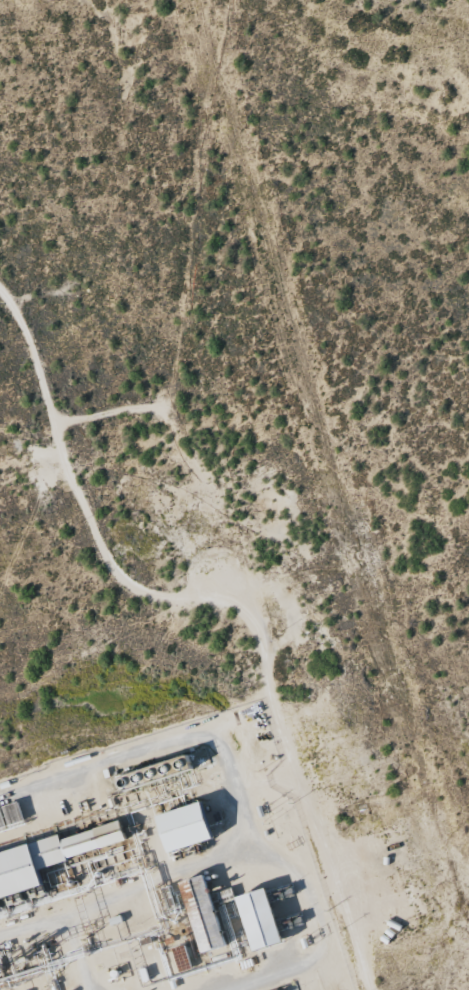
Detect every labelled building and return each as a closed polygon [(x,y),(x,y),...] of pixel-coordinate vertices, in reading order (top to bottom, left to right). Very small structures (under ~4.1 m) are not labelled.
[(211,840),(199,803),(154,817),(166,855),(211,840)] [(41,888),(36,868),(125,843),(119,822),(59,839),(58,837),(0,854),(0,899),(41,888)] [(224,947),(204,876),(179,883),(199,954),(224,947)] [(251,952),(281,944),(265,889),(236,897),(251,952)]
